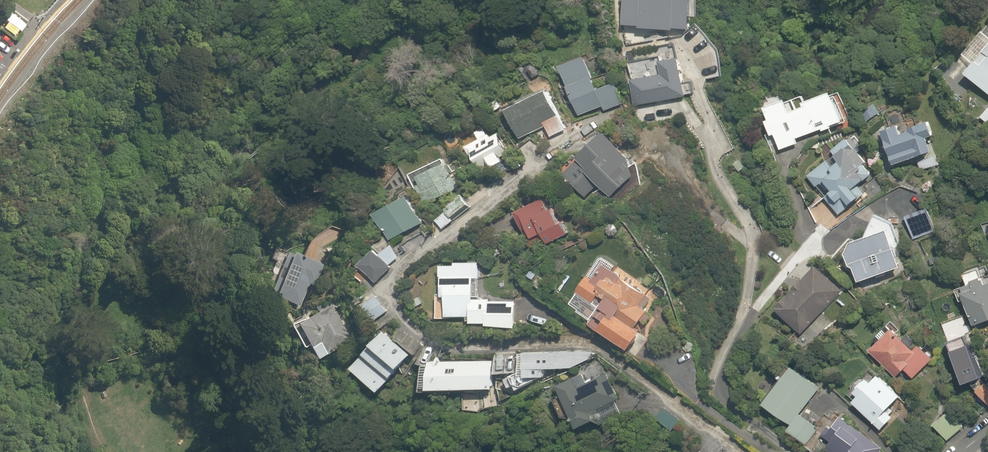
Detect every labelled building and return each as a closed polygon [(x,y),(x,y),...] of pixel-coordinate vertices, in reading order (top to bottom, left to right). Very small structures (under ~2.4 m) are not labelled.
[(622,25),(685,29),(691,23),(693,0),(624,0),(622,25)] [(17,30),(20,32),(24,25),(8,14),(4,21),(6,22),(17,30)] [(974,51),(967,61),(958,74),(987,96),(987,32),(974,51)] [(649,70),(625,75),(631,105),(678,96),(670,55),(647,59),(649,70)] [(597,112),(618,104),(609,81),(591,88),(578,56),(554,65),(573,116),(595,107),(597,112)] [(493,108),(508,141),(538,127),(543,138),(562,130),(542,86),(493,108)] [(821,95),(819,90),(799,100),(796,93),(775,103),(772,98),(752,108),(771,151),(792,142),(790,138),(810,128),(812,132),(839,120),(827,93),(821,95)] [(982,106),(984,107),(977,116),(986,123),(987,121),(987,100),(982,106)] [(880,112),(872,101),(855,112),(863,124),(880,112)] [(892,132),(892,131),(889,125),(876,130),(880,140),(877,141),(886,166),(927,152),(922,138),(934,134),(929,118),(899,128),(900,130),(892,132)] [(484,129),(450,145),(458,161),(492,145),(484,129)] [(588,129),(548,170),(577,198),(589,186),(602,199),(630,171),(588,129)] [(857,187),(872,172),(859,158),(863,154),(844,134),(800,176),(838,216),(863,193),(857,187)] [(932,151),(915,159),(921,172),(938,164),(932,151)] [(435,153),(402,173),(419,201),(452,180),(435,153)] [(397,195),(355,214),(368,243),(410,224),(397,195)] [(439,217),(456,204),(450,196),(420,220),(429,232),(443,222),(439,217)] [(525,196),(497,212),(512,240),(541,224),(525,196)] [(920,210),(904,217),(913,239),(929,232),(920,210)] [(841,242),(836,252),(842,269),(847,268),(852,281),(891,266),(877,228),(841,242)] [(358,264),(375,282),(390,267),(373,249),(358,264)] [(270,296),(297,307),(304,289),(311,291),(321,266),(288,252),(270,296)] [(647,308),(655,298),(597,254),(573,286),(580,290),(572,301),(589,314),(584,320),(630,355),(647,331),(643,329),(655,313),(647,308)] [(491,323),(498,324),(498,301),(449,300),(449,280),(459,280),(460,262),(431,262),(431,265),(410,264),(410,317),(444,317),(444,323),(462,323),(462,328),(491,328),(491,323)] [(840,291),(810,264),(769,309),(799,336),(840,291)] [(964,284),(960,286),(959,283),(950,285),(951,288),(964,326),(987,319),(987,279),(975,283),(975,281),(974,278),(963,281),(964,284)] [(339,290),(326,303),(349,325),(362,312),(339,290)] [(326,344),(308,304),(279,317),(275,310),(257,318),(273,351),(279,349),(285,363),(326,344)] [(893,334),(898,330),(889,322),(886,319),(879,327),(883,330),(881,332),(877,329),(871,336),(874,339),(864,350),(893,377),(900,369),(910,378),(930,357),(915,344),(910,349),(893,334)] [(374,369),(387,354),(355,328),(341,345),(344,348),(327,368),(359,395),(378,372),(374,369)] [(508,352),(508,378),(534,378),(534,368),(563,368),(584,360),(584,353),(508,352)] [(484,360),(405,362),(406,392),(485,389),(484,360)] [(801,414),(819,388),(782,363),(754,404),(785,425),(779,435),(800,449),(817,424),(801,414)] [(864,381),(858,375),(838,396),(878,433),(892,417),(884,410),(897,396),(872,373),(864,381)] [(547,384),(560,421),(591,410),(594,418),(616,410),(602,374),(572,385),(568,376),(547,384)] [(968,391),(987,407),(987,405),(987,389),(977,380),(968,391)] [(946,406),(927,422),(942,440),(961,424),(946,406)] [(813,436),(828,447),(824,451),(877,451),(879,450),(830,413),(813,436)]
